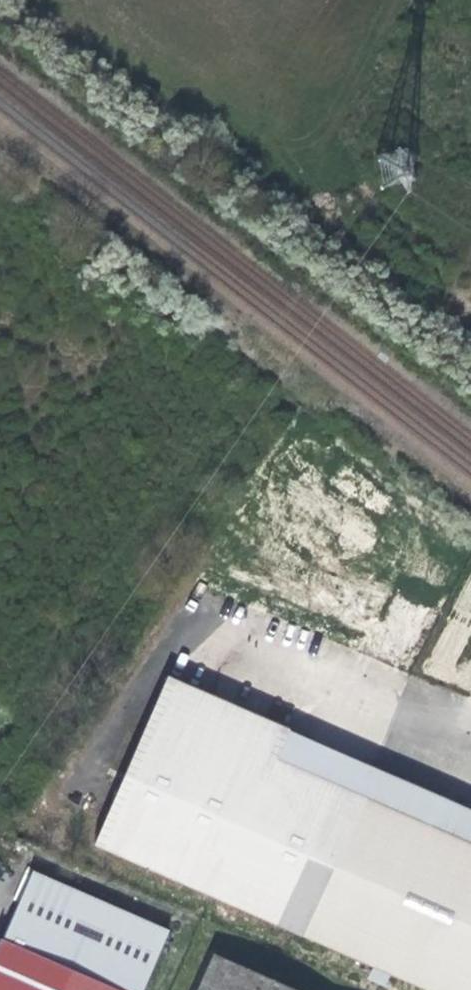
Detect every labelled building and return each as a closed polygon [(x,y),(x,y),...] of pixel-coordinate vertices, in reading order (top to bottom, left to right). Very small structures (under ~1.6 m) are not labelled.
[(274,759),(289,729),(169,678),(95,847),(373,969),(391,977),(422,989),(470,989),(470,845),(274,759)] [(289,729),(274,759),(470,845),(470,811),(289,729)] [(28,871),(0,937),(0,989),(144,989),(170,932),(28,871)] [(198,989),(295,989),(214,955),(198,989)] [(387,988),(391,977),(373,969),(368,980),(387,988)]
